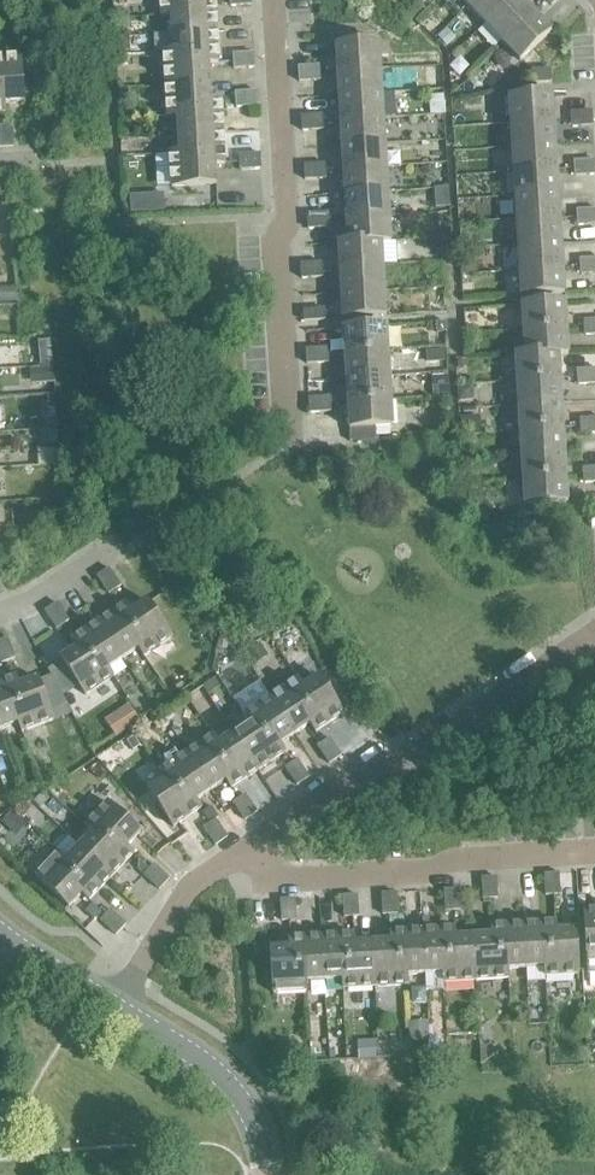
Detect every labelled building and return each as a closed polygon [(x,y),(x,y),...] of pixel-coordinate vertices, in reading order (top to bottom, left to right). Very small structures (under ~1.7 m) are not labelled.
[(160,16),(170,15),(170,14),(187,13),(186,1),(203,0),(159,0),(160,16)] [(203,0),(186,1),(187,13),(170,14),(170,15),(171,34),(215,31),(213,0),(203,0)] [(484,25),(509,0),(474,0),(467,7),(484,25)] [(501,42),(531,14),(523,6),(525,5),(520,0),(509,0),(484,25),(501,42)] [(531,14),(501,42),(518,61),(550,31),(539,20),(538,21),(531,14)] [(446,29),(438,37),(446,46),(454,38),(446,29)] [(171,34),(172,52),(172,53),(189,52),(190,64),(207,63),(207,64),(217,63),(215,31),(171,34)] [(129,35),(114,36),(115,53),(130,52),(129,35)] [(337,61),(338,72),(379,69),(377,43),(334,46),(335,61),(337,61)] [(162,52),(164,85),(208,82),(207,64),(207,63),(190,64),(189,52),(172,53),(172,52),(162,52)] [(253,52),(242,53),(243,68),(253,67),(253,52)] [(243,68),(242,53),(232,54),(232,68),(243,68)] [(1,86),(2,103),(3,103),(22,102),(20,58),(0,59),(0,86),(1,86)] [(318,65),(307,66),(308,81),(319,80),(318,65)] [(308,81),(307,66),(297,67),(298,81),(308,81)] [(336,82),(337,96),(380,94),(379,69),(338,72),(338,82),(336,82)] [(530,70),(531,84),(550,82),(549,69),(530,70)] [(208,82),(164,85),(166,117),(176,116),(176,115),(193,114),(192,102),(210,101),(210,100),(208,82)] [(255,91),(244,92),(245,106),(256,106),(255,91)] [(245,106),(244,92),(234,92),(235,107),(245,106)] [(340,110),(341,121),(382,118),(380,94),(337,96),(338,110),(340,110)] [(508,97),(509,123),(550,121),(550,110),(552,110),(551,95),(508,97)] [(176,116),(177,134),(221,132),(219,99),(210,100),(210,101),(192,102),(193,114),(176,115),(176,116)] [(443,104),(429,104),(429,115),(443,114),(443,104)] [(590,111),(580,112),(581,126),(591,126),(590,111)] [(581,126),(580,112),(569,112),(570,127),(581,126)] [(311,130),(310,115),(300,116),(301,131),(311,130)] [(321,115),(310,115),(311,130),(322,129),(321,115)] [(339,131),(340,145),(384,143),(382,118),(341,121),(341,131),(339,131)] [(509,123),(511,148),(554,145),(553,131),(551,131),(550,121),(509,123)] [(12,136),(11,125),(0,126),(0,136),(12,136)] [(213,164),(214,165),(223,164),(221,132),(177,134),(178,153),(178,154),(195,153),(196,165),(213,164)] [(0,136),(0,147),(12,146),(12,136),(0,136)] [(343,159),(344,170),(385,167),(384,143),(340,145),(341,159),(343,159)] [(511,148),(512,172),(553,170),(553,159),(555,159),(554,145),(511,148)] [(467,149),(454,150),(455,165),(462,164),(468,157),(467,149)] [(215,184),(214,165),(213,164),(196,165),(195,153),(178,154),(178,153),(168,153),(170,187),(215,184)] [(259,153),(248,154),(249,169),(260,168),(259,153)] [(249,169),(248,154),(238,155),(239,169),(249,169)] [(593,160),(583,161),(584,175),(594,175),(593,160)] [(584,175),(583,161),(572,161),(573,176),(584,175)] [(314,179),(313,164),(303,165),(304,180),(314,179)] [(324,164),(313,164),(314,179),(325,178),(324,164)] [(342,180),(343,195),(387,192),(385,167),(344,170),(345,180),(342,180)] [(512,172),(514,197),(557,194),(556,180),(554,180),(553,170),(512,172)] [(346,208),(347,219),(388,216),(387,192),(343,195),(344,208),(346,208)] [(129,196),(130,214),(164,213),(163,194),(129,196)] [(514,197),(515,221),(556,219),(556,208),(558,208),(557,194),(514,197)] [(10,204),(1,204),(2,235),(12,235),(10,204)] [(586,210),(587,224),(594,224),(594,209),(586,210)] [(587,224),(586,210),(575,210),(576,225),(587,224)] [(317,228),(316,213),(306,214),(307,229),(317,228)] [(327,213),(316,213),(317,228),(328,227),(327,213)] [(346,229),(346,242),(347,244),(380,242),(380,243),(390,242),(388,216),(347,219),(348,229),(346,229)] [(515,221),(517,246),(560,243),(559,229),(557,229),(556,219),(515,221)] [(340,258),(341,270),(382,267),(380,243),(380,242),(347,244),(346,242),(337,243),(338,258),(340,258)] [(517,246),(518,270),(559,268),(559,257),(561,257),(560,243),(517,246)] [(590,273),(589,259),(578,259),(579,274),(590,273)] [(320,262),(310,263),(311,278),(321,277),(320,262)] [(311,278),(310,263),(299,264),(300,278),(311,278)] [(339,279),(340,294),(383,292),(382,267),(341,270),(341,279),(339,279)] [(559,268),(518,270),(520,296),(563,294),(562,278),(560,278),(559,268)] [(0,288),(0,304),(16,303),(15,287),(0,288)] [(383,292),(340,294),(341,307),(343,307),(343,316),(341,316),(342,319),(385,316),(383,292)] [(520,305),(522,330),(563,328),(562,317),(564,317),(564,303),(520,305)] [(302,310),(303,321),(324,320),(323,309),(302,310)] [(593,334),(593,319),(582,320),(583,334),(593,334)] [(445,322),(436,323),(436,333),(446,332),(445,322)] [(345,343),(345,354),(387,351),(385,326),(342,328),(343,343),(345,343)] [(522,330),(523,355),(557,353),(557,354),(567,353),(566,338),(564,338),(563,328),(522,330)] [(50,340),(37,341),(39,365),(52,364),(50,340)] [(316,363),(315,348),(304,349),(305,364),(316,363)] [(325,348),(315,348),(316,363),(326,362),(325,348)] [(442,349),(425,351),(426,362),(443,361),(442,349)] [(344,364),(345,378),(388,376),(387,351),(345,354),(346,364),(344,364)] [(514,355),(515,381),(556,378),(556,367),(558,367),(557,354),(557,353),(523,355),(514,355)] [(51,367),(31,369),(32,383),(52,382),(51,367)] [(586,369),(587,383),(594,383),(594,368),(586,369)] [(587,383),(586,369),(575,369),(576,384),(587,383)] [(447,372),(432,373),(432,395),(448,395),(447,372)] [(348,392),(348,403),(390,400),(388,376),(345,378),(346,392),(348,392)] [(515,381),(517,405),(560,403),(559,388),(557,388),(556,378),(515,381)] [(472,385),(458,385),(458,401),(466,400),(473,392),(472,385)] [(54,395),(46,395),(47,408),(54,408),(54,395)] [(319,412),(318,397),(307,398),(308,413),(319,412)] [(328,397),(318,397),(319,412),(329,411),(328,397)] [(390,400),(348,403),(349,413),(347,413),(348,429),(391,426),(390,400)] [(517,405),(518,430),(559,427),(559,416),(561,416),(560,403),(517,405)] [(479,416),(460,417),(461,434),(480,433),(479,416)] [(590,432),(589,418),(578,418),(579,433),(590,432)] [(518,430),(520,454),(563,452),(562,437),(560,437),(559,427),(518,430)] [(56,430),(42,431),(42,446),(57,445),(56,430)] [(520,454),(521,479),(562,476),(562,465),(564,465),(563,452),(520,454)] [(593,481),(592,467),(581,467),(582,482),(593,481)] [(562,476),(521,479),(523,504),(566,502),(565,486),(563,486),(562,476)] [(480,492),(467,493),(468,508),(481,507),(480,492)] [(95,576),(101,585),(114,577),(108,568),(95,576)] [(114,577),(101,585),(107,594),(119,586),(114,577)] [(146,601),(129,612),(138,627),(128,633),(138,648),(137,649),(142,657),(170,638),(146,601)] [(43,611),(49,620),(61,612),(56,603),(43,611)] [(97,622),(122,659),(137,649),(138,648),(128,633),(138,627),(129,612),(124,604),(97,622)] [(61,612),(49,620),(55,628),(67,620),(61,612)] [(107,669),(122,659),(97,622),(70,639),(75,647),(76,647),(86,662),(96,655),(106,669),(107,669)] [(10,648),(6,638),(0,640),(0,651),(10,648)] [(258,641),(242,651),(251,665),(267,654),(258,641)] [(112,677),(107,669),(106,669),(96,655),(86,662),(76,647),(75,647),(59,658),(84,695),(112,677)] [(0,651),(0,663),(14,658),(10,648),(0,651)] [(0,682),(0,729),(17,723),(18,723),(11,706),(23,702),(17,686),(18,685),(14,676),(0,682)] [(216,676),(201,686),(207,695),(222,685),(216,676)] [(317,676),(301,687),(300,688),(310,702),(300,709),(310,723),(309,724),(314,732),(342,713),(317,676)] [(50,677),(37,682),(52,720),(71,712),(62,698),(50,677)] [(36,678),(18,685),(17,686),(23,702),(11,706),(18,723),(17,723),(20,732),(52,720),(37,682),(36,678)] [(269,697),(294,734),(309,724),(310,723),(300,709),(310,702),(300,688),(301,687),(296,679),(269,697)] [(242,715),(247,723),(248,722),(258,737),(268,730),(278,745),(278,744),(294,734),(269,697),(242,715)] [(130,707),(113,719),(121,730),(138,719),(130,707)] [(248,722),(247,723),(232,733),(257,770),(284,752),(278,744),(278,745),(268,730),(258,737),(248,722)] [(257,770),(232,733),(217,743),(216,744),(226,758),(216,765),(225,779),(225,780),(230,788),(257,770)] [(212,735),(185,753),(209,790),(225,780),(225,779),(216,765),(226,758),(216,744),(217,743),(212,735)] [(134,736),(126,742),(132,751),(140,745),(134,736)] [(316,746),(322,755),(334,747),(328,738),(316,746)] [(334,747),(322,755),(328,763),(340,755),(334,747)] [(209,790),(185,753),(158,771),(163,779),(164,779),(174,793),(184,786),(194,801),(194,800),(209,790)] [(284,767),(290,776),(302,768),(296,759),(284,767)] [(302,768),(290,776),(296,785),(308,777),(302,768)] [(200,808),(194,800),(194,801),(184,786),(174,793),(164,779),(163,779),(147,790),(172,827),(200,808)] [(232,802),(238,811),(250,803),(244,794),(232,802)] [(125,847),(139,833),(106,802),(83,826),(90,833),(91,832),(103,844),(112,835),(125,847)] [(250,803),(238,811),(244,820),(256,812),(250,803)] [(12,812),(1,824),(11,834),(22,822),(12,812)] [(202,827),(208,836),(220,828),(214,819),(202,827)] [(220,828),(208,836),(214,845),(226,837),(224,833),(220,828)] [(132,853),(125,847),(112,835),(103,844),(91,832),(90,833),(78,846),(110,877),(132,853)] [(110,877),(78,846),(65,859),(65,860),(77,872),(69,881),(81,893),(81,894),(88,900),(110,877)] [(67,908),(81,894),(81,893),(69,881),(77,872),(65,860),(65,859),(58,853),(35,877),(67,908)] [(138,861),(137,862),(137,870),(143,875),(148,869),(138,861)] [(143,875),(150,882),(160,871),(153,864),(148,869),(143,875)] [(160,871),(150,882),(158,889),(168,879),(160,871)] [(543,874),(544,884),(558,883),(558,873),(543,874)] [(481,878),(481,888),(496,887),(495,877),(481,878)] [(558,883),(544,884),(544,895),(559,894),(558,883)] [(496,887),(481,888),(482,898),(497,898),(496,887)] [(443,889),(443,900),(458,899),(457,889),(443,889)] [(380,893),(381,904),(396,903),(395,892),(380,893)] [(342,896),(342,906),(357,905),(356,895),(342,896)] [(279,899),(280,910),(294,909),(294,899),(279,899)] [(458,899),(443,900),(444,910),(459,910),(458,899)] [(396,903),(381,904),(382,914),(396,913),(396,903)] [(255,916),(265,916),(264,904),(255,904),(255,916)] [(357,905),(342,906),(343,917),(358,916),(357,905)] [(294,909),(280,910),(280,920),(295,920),(294,909)] [(583,910),(586,954),(594,954),(594,909),(583,910)] [(99,920),(107,927),(117,917),(109,910),(99,920)] [(117,917),(107,927),(114,935),(125,924),(117,917)] [(555,921),(522,923),(525,968),(543,967),(544,967),(543,949),(555,948),(554,931),(555,931),(555,921)] [(525,968),(522,923),(490,925),(490,935),(491,935),(492,952),(505,952),(506,969),(507,969),(525,968)] [(421,929),(424,974),(442,973),(443,973),(442,955),(454,955),(453,937),(454,937),(454,927),(421,929)] [(424,974),(421,929),(389,931),(389,941),(390,941),(391,958),(404,958),(405,975),(406,975),(424,974)] [(544,967),(543,967),(544,976),(577,974),(574,930),(555,931),(554,931),(555,948),(543,949),(544,967)] [(353,934),(320,936),(323,980),(341,979),(342,979),(341,962),(353,961),(352,943),(353,943),(353,934)] [(507,978),(507,969),(506,969),(505,952),(492,952),(491,935),(490,935),(472,936),(475,980),(507,978)] [(323,980),(320,936),(288,938),(288,947),(289,947),(290,965),(303,964),(304,981),(305,981),(323,980)] [(475,980),(472,936),(454,937),(453,937),(454,955),(442,955),(443,973),(442,973),(443,982),(475,980)] [(371,942),(374,987),(406,985),(406,975),(405,975),(404,958),(391,958),(390,941),(389,941),(371,942)] [(371,942),(353,943),(352,943),(353,961),(341,962),(342,979),(341,979),(342,989),(374,987),(371,942)] [(305,991),(305,981),(304,981),(303,964),(290,965),(289,947),(288,947),(269,948),(272,993),(305,991)] [(427,1021),(408,1022),(409,1042),(428,1041),(427,1021)] [(375,1040),(362,1040),(363,1059),(376,1058),(375,1040)]
